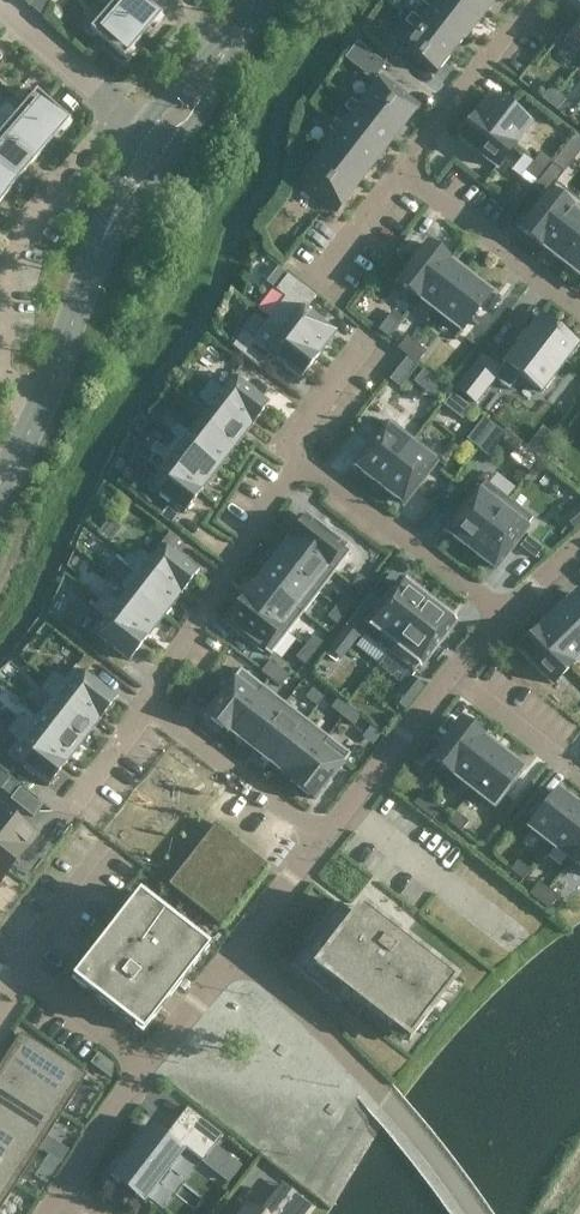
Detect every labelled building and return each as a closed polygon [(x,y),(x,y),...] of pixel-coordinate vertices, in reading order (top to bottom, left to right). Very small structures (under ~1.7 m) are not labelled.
[(107,9),(140,38),(152,25),(154,27),(163,17),(144,0),(115,0),(107,9)] [(420,1),(429,8),(433,3),(435,0),(421,0),(420,1)] [(433,3),(469,32),(485,11),(470,0),(435,0),(433,3)] [(485,11),(493,0),(470,0),(485,11)] [(420,19),(417,24),(453,52),(469,32),(433,3),(429,8),(423,16),(420,19)] [(140,38),(107,9),(90,29),(126,60),(135,50),(132,47),(140,38)] [(405,21),(404,21),(413,28),(417,24),(420,19),(411,12),(405,21)] [(564,41),(579,54),(579,20),(564,41)] [(413,28),(400,45),(436,74),(453,52),(417,24),(413,28)] [(360,106),(357,110),(392,138),(418,105),(382,78),(360,106)] [(542,98),(541,98),(549,104),(558,93),(550,87),(542,98)] [(72,122),(36,91),(17,112),(50,142),(60,131),(62,133),(72,122)] [(558,93),(549,104),(557,110),(566,99),(558,93)] [(491,96),(475,117),(512,146),(529,125),(491,96)] [(351,98),(343,108),(353,115),(357,110),(360,106),(351,98)] [(0,110),(0,134),(32,162),(50,142),(17,112),(6,103),(0,110)] [(344,126),(341,131),(376,159),(392,138),(357,110),(353,115),(344,126)] [(475,117),(458,138),(495,168),(512,146),(475,117)] [(329,127),(328,128),(337,135),(341,131),(344,126),(335,119),(329,127)] [(337,135),(325,151),(360,179),(376,159),(341,131),(337,135)] [(14,183),(32,162),(0,134),(0,170),(14,183)] [(325,151),(300,184),(335,212),(360,179),(325,151)] [(534,161),(533,162),(546,172),(552,163),(553,162),(541,152),(534,161)] [(533,162),(525,171),(538,181),(546,172),(533,162)] [(533,213),(520,229),(541,245),(577,199),(556,182),(563,173),(564,172),(552,163),(546,172),(538,181),(533,187),(545,196),(533,213)] [(0,170),(0,202),(14,183),(0,170)] [(541,245),(561,261),(579,237),(579,201),(577,199),(541,245)] [(561,261),(579,276),(579,237),(561,261)] [(427,244),(397,282),(418,298),(448,260),(427,244)] [(448,260),(418,298),(439,315),(469,277),(448,260)] [(274,271),(266,282),(276,289),(287,274),(278,267),(274,271)] [(285,298),(268,319),(281,329),(282,328),(318,356),(336,333),(306,310),(316,297),(287,274),(276,289),(285,297),(285,298)] [(469,277),(439,315),(460,331),(490,293),(469,277)] [(480,356),(455,388),(475,404),(495,379),(509,390),(520,375),(541,391),(577,346),(554,329),(556,327),(539,314),(501,363),(503,364),(498,371),(480,356)] [(388,317),(378,330),(388,337),(398,325),(388,317)] [(242,332),(232,346),(238,350),(260,368),(269,356),(270,356),(300,379),(318,356),(282,328),(281,329),(268,319),(252,339),(248,337),(242,332)] [(405,337),(396,349),(404,354),(406,356),(416,344),(406,336),(405,337)] [(416,344),(406,356),(416,364),(423,356),(426,351),(416,344)] [(406,356),(389,379),(401,388),(418,366),(416,364),(406,356)] [(210,382),(204,389),(252,427),(270,404),(232,375),(222,389),(210,382)] [(208,407),(198,419),(236,448),(252,427),(204,389),(198,397),(208,407)] [(484,417),(466,440),(477,448),(495,425),(484,417)] [(172,430),(171,433),(219,470),(236,448),(198,419),(188,432),(176,425),(172,430)] [(388,422),(355,465),(379,484),(413,439),(390,421),(388,422)] [(495,425),(477,448),(489,457),(506,434),(495,425)] [(155,443),(149,450),(202,492),(219,470),(171,433),(170,433),(176,438),(168,449),(167,450),(155,443)] [(379,484),(377,487),(403,508),(438,462),(435,460),(437,457),(413,439),(379,484)] [(152,479),(146,486),(184,515),(202,492),(149,450),(149,451),(153,455),(148,462),(157,471),(152,479)] [(485,481),(447,530),(471,549),(509,499),(485,481)] [(509,499),(471,549),(495,568),(533,518),(509,499)] [(563,517),(574,530),(579,525),(579,503),(563,517)] [(166,507),(160,514),(172,524),(178,516),(166,507)] [(307,517),(292,538),(335,572),(351,551),(307,517)] [(110,519),(100,531),(112,540),(122,528),(110,519)] [(292,538),(276,559),(319,593),(335,572),(292,538)] [(129,554),(128,554),(181,595),(198,572),(161,543),(157,549),(151,557),(139,550),(133,557),(129,554)] [(132,571),(122,584),(164,617),(181,595),(128,554),(124,559),(122,562),(132,571)] [(276,559),(260,580),(303,614),(319,593),(276,559)] [(359,575),(351,586),(360,593),(369,582),(359,575)] [(260,580),(244,601),(287,634),(303,614),(260,580)] [(402,581),(362,633),(364,635),(387,652),(387,653),(427,600),(402,581)] [(105,593),(99,601),(147,638),(157,626),(164,617),(122,584),(121,586),(126,589),(122,594),(117,600),(105,593)] [(344,594),(335,606),(345,613),(353,602),(344,594)] [(556,612),(579,637),(579,599),(575,594),(556,612)] [(427,600),(387,653),(412,672),(453,620),(427,600)] [(103,619),(92,633),(129,662),(147,638),(99,601),(94,608),(103,618),(103,619)] [(244,601),(227,622),(270,655),(287,634),(244,601)] [(335,606),(326,617),(336,624),(345,613),(335,606)] [(537,631),(571,665),(579,656),(579,637),(556,612),(537,631)] [(346,626),(327,650),(341,661),(356,640),(359,636),(346,626)] [(537,631),(518,650),(552,684),(571,665),(537,631)] [(313,635),(304,646),(313,653),(322,642),(313,635)] [(304,646),(295,657),(304,665),(313,653),(304,646)] [(48,679),(47,680),(100,721),(117,699),(85,674),(94,662),(85,655),(82,659),(76,666),(76,665),(65,680),(53,673),(48,679)] [(269,660),(260,672),(270,679),(278,668),(269,660)] [(278,668),(270,679),(279,686),(288,675),(278,668)] [(240,669),(203,717),(226,735),(264,687),(240,669)] [(410,676),(391,700),(404,710),(405,711),(413,700),(424,687),(410,676)] [(51,697),(41,710),(83,743),(100,721),(47,680),(41,688),(51,697)] [(264,687),(226,735),(227,735),(228,733),(248,749),(284,703),(264,687)] [(312,688),(305,697),(316,706),(323,697),(312,688)] [(337,698),(330,708),(341,717),(349,707),(337,698)] [(284,703),(248,749),(270,766),(306,720),(284,703)] [(349,707),(341,717),(353,725),(360,716),(349,707)] [(14,723),(13,724),(66,764),(77,750),(83,743),(41,710),(31,723),(19,716),(18,718),(14,723)] [(306,720),(270,766),(290,782),(326,735),(306,720)] [(459,721),(432,757),(452,773),(481,737),(459,721)] [(14,745),(6,755),(48,788),(66,764),(13,724),(8,731),(17,741),(14,745)] [(290,782),(289,783),(313,802),(336,772),(344,762),(350,754),(326,735),(290,782)] [(481,737),(452,773),(473,790),(502,753),(481,737)] [(502,753),(473,790),(493,807),(523,769),(502,753)] [(9,779),(1,789),(9,796),(17,785),(9,779)] [(42,805),(19,787),(10,799),(33,817),(42,805)] [(558,790),(528,828),(549,844),(579,806),(558,790)] [(423,791),(413,804),(423,812),(433,799),(423,791)] [(433,799),(423,812),(433,819),(442,806),(433,799)] [(549,844),(570,861),(579,848),(579,807),(579,806),(549,844)] [(8,870),(34,836),(0,810),(0,864),(8,870)] [(456,812),(448,822),(460,832),(468,822),(456,812)] [(215,825),(168,884),(221,925),(267,866),(215,825)] [(570,861),(579,868),(579,848),(570,861)] [(518,860),(510,870),(522,880),(530,870),(518,860)] [(529,894),(538,902),(548,889),(538,881),(529,894)] [(548,889),(538,902),(548,909),(551,906),(558,897),(548,889)] [(138,892),(71,979),(141,1034),(209,947),(138,892)] [(338,904),(291,965),(340,1003),(346,994),(409,1043),(458,979),(360,903),(351,915),(338,904)] [(185,980),(180,987),(184,991),(190,983),(185,980)] [(0,1064),(0,1071),(63,1112),(83,1080),(85,1081),(87,1079),(85,1077),(87,1075),(21,1032),(19,1035),(17,1033),(15,1036),(17,1037),(0,1064)] [(90,1063),(99,1069),(106,1058),(98,1052),(90,1063)] [(40,1148),(63,1112),(0,1071),(0,1123),(40,1148)] [(143,1204),(185,1150),(182,1148),(183,1147),(202,1161),(223,1134),(187,1107),(166,1134),(168,1135),(167,1137),(149,1123),(108,1177),(143,1204)] [(16,1185),(40,1148),(0,1123),(0,1174),(16,1185)] [(69,1150),(60,1144),(53,1157),(61,1162),(69,1150)] [(48,1155),(42,1164),(54,1171),(60,1162),(48,1155)] [(16,1185),(0,1174),(0,1210),(16,1185)] [(312,1206),(281,1182),(257,1213),(245,1204),(238,1213),(305,1213),(312,1206)]
